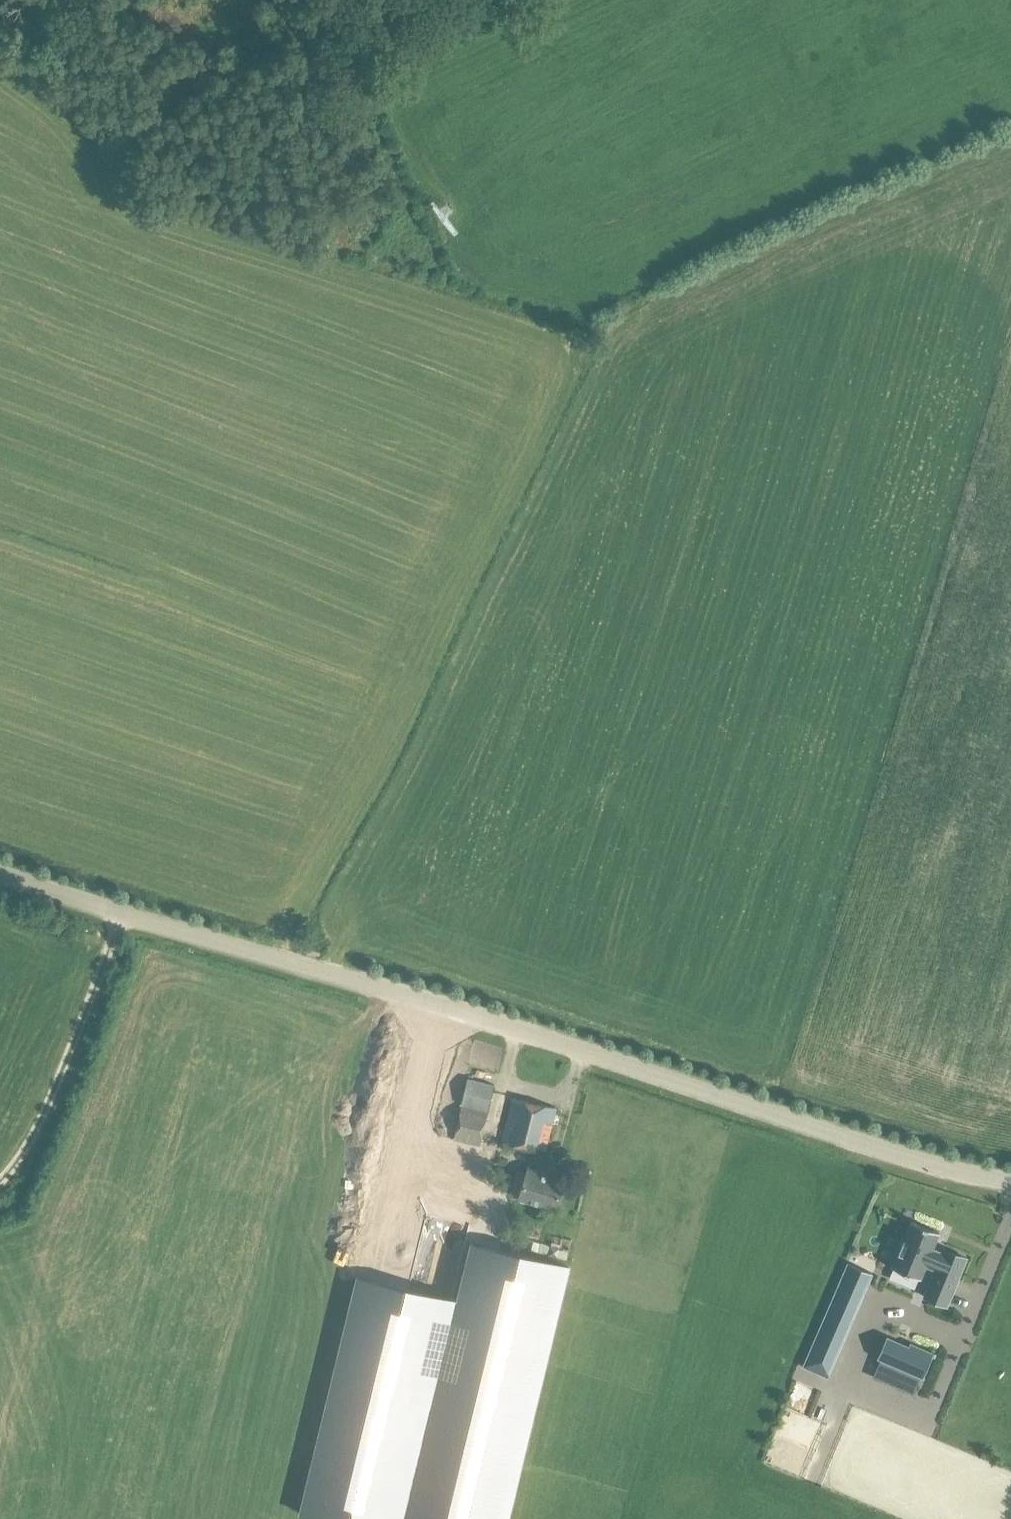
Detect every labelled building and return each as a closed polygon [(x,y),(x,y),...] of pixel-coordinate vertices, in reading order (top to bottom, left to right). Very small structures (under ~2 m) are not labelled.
[(468,1080),(462,1107),(488,1113),(495,1085),(468,1080)] [(556,1108),(513,1098),(502,1141),(546,1152),(556,1108)] [(488,1113),(462,1107),(453,1140),(481,1146),(488,1113)] [(520,1199),(527,1173),(519,1170),(511,1196),(520,1199)] [(527,1173),(520,1199),(556,1208),(563,1181),(528,1171),(527,1173)] [(904,1236),(891,1267),(921,1279),(926,1266),(928,1260),(938,1265),(936,1271),(925,1297),(947,1306),(967,1258),(945,1249),(943,1253),(942,1255),(932,1251),(933,1249),(940,1232),(912,1221),(905,1237),(904,1236)] [(357,1279),(300,1514),(323,1518),(509,1518),(570,1269),(471,1245),(458,1300),(457,1303),(357,1279)] [(861,1292),(836,1281),(796,1372),(821,1383),(832,1359),(828,1357),(854,1299),(857,1300),(861,1292)] [(888,1336),(878,1358),(923,1378),(934,1353),(911,1343),(910,1346),(888,1336)]
